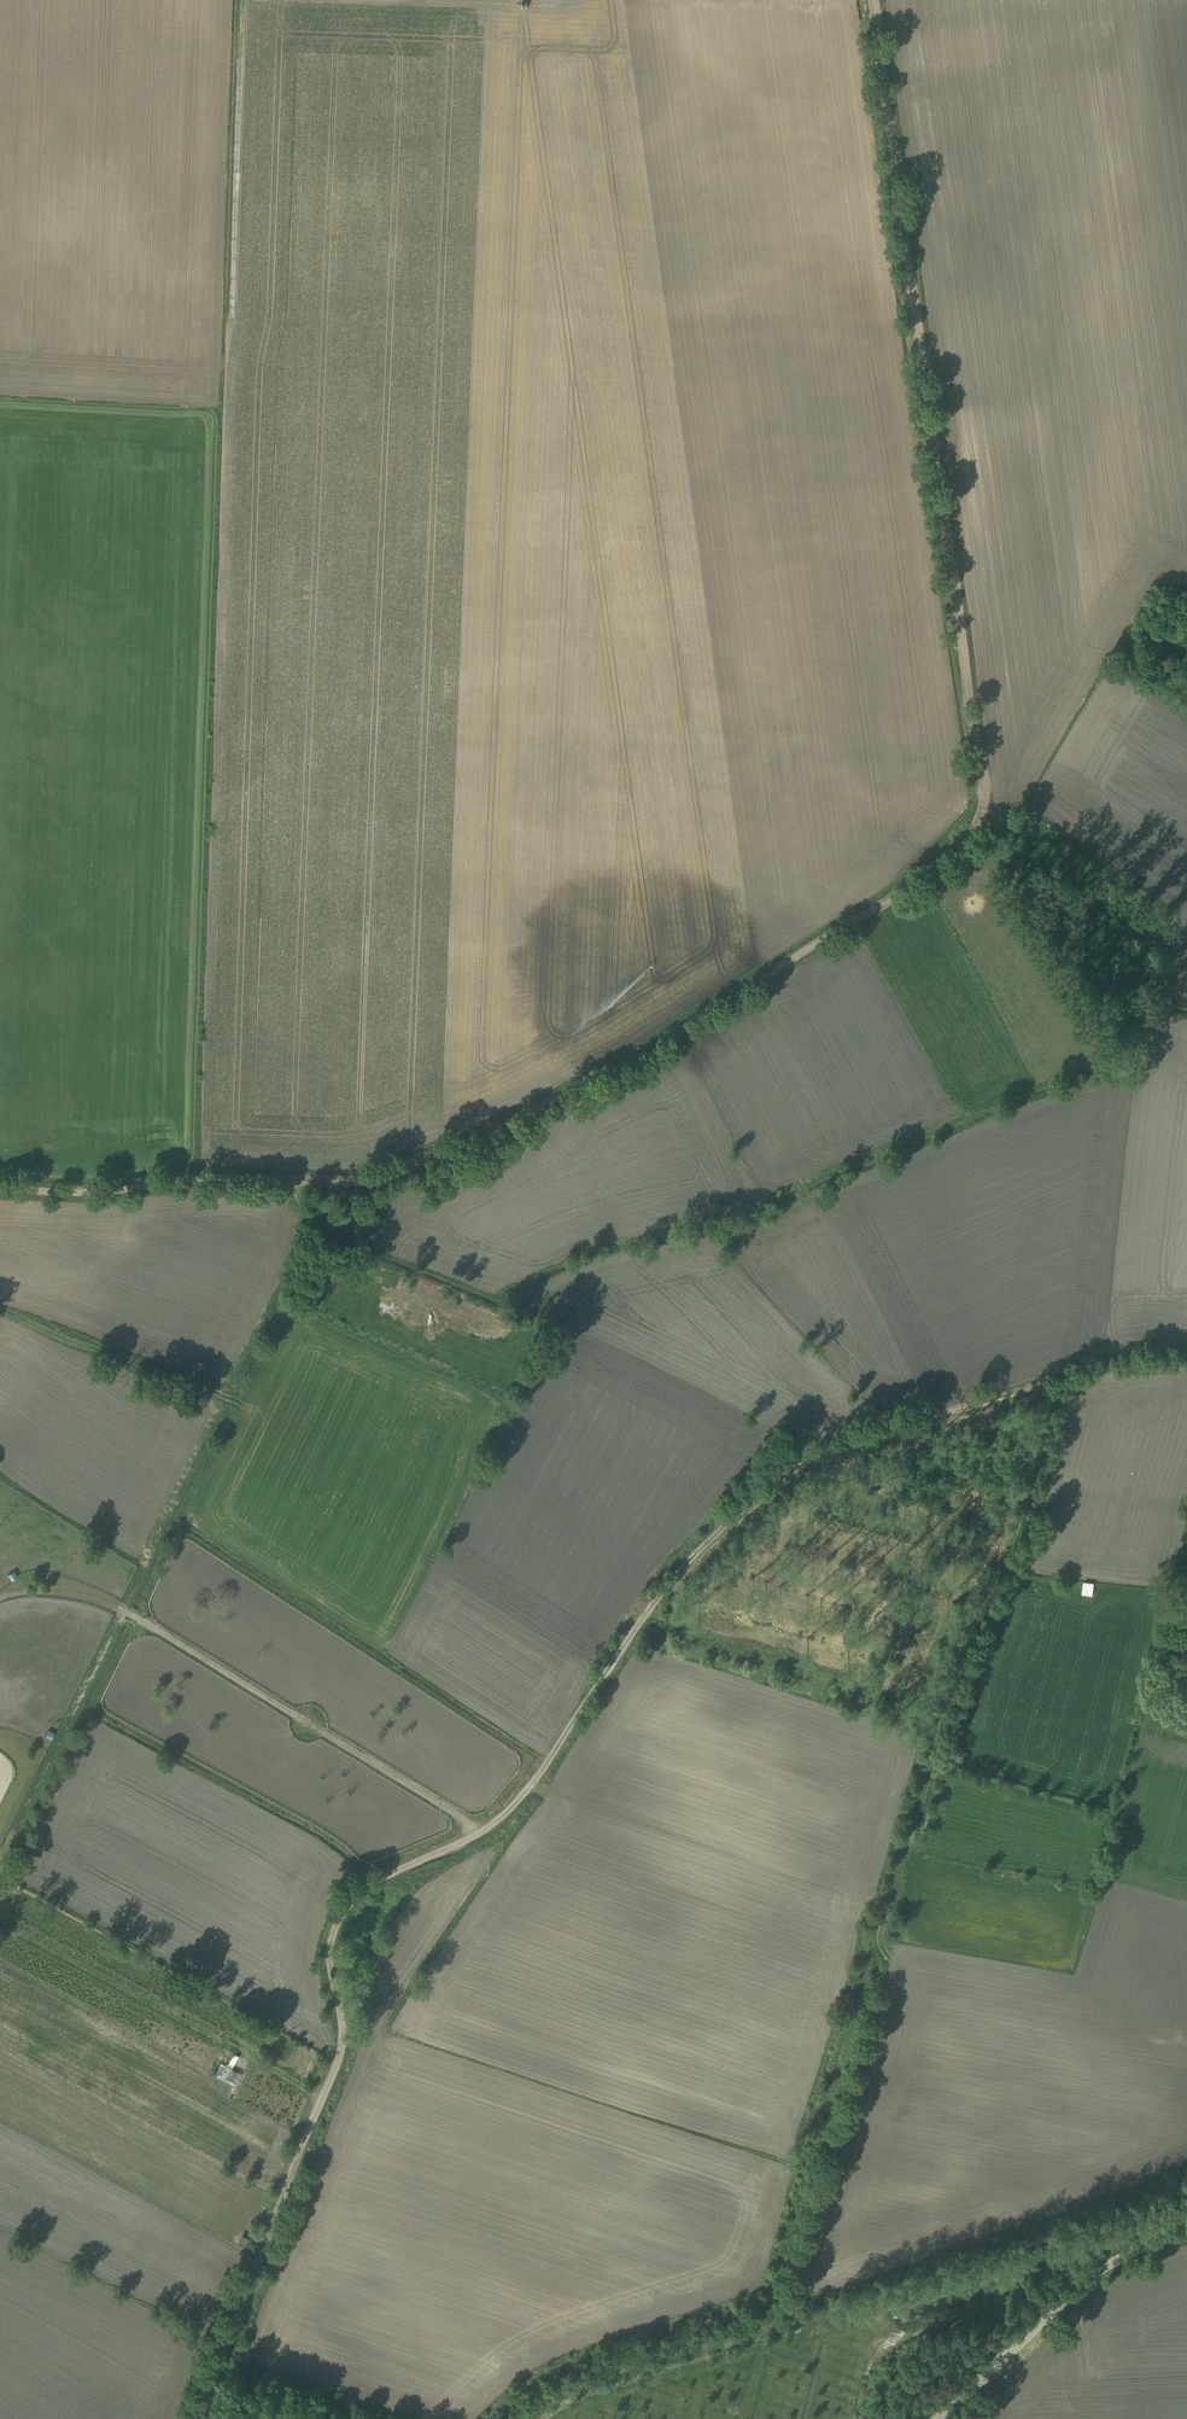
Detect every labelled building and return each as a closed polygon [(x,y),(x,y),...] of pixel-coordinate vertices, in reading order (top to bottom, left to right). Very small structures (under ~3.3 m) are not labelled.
[(1082,1592),(1093,1594),(1095,1581),(1083,1580),(1082,1592)] [(235,2084),(242,2072),(231,2066),(238,2054),(233,2051),(227,2063),(222,2060),(214,2073),(235,2084)] [(97,2093),(108,2099),(113,2090),(102,2084),(97,2093)]
